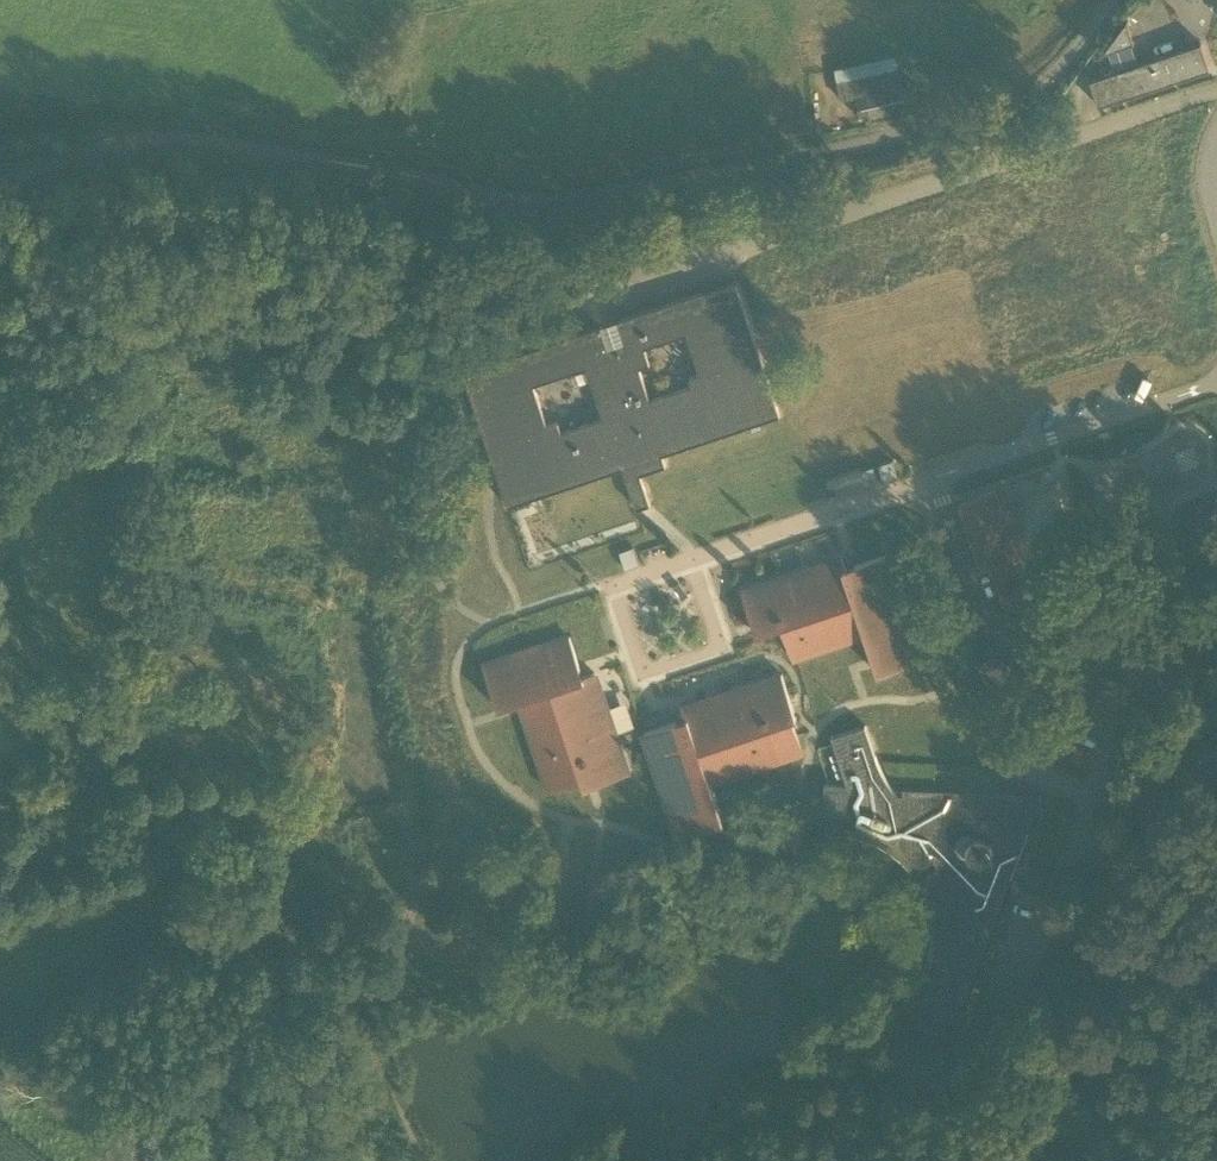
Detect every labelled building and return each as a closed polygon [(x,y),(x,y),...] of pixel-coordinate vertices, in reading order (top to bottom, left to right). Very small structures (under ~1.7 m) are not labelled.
[(1127,27),(1102,60),(1135,49),(1127,27)] [(1091,80),(1100,106),(1211,69),(1202,43),(1091,80)] [(907,108),(903,88),(899,69),(838,82),(836,83),(841,104),(857,100),(861,119),(907,109),(907,108)] [(602,326),(495,361),(496,364),(465,375),(509,506),(624,468),(638,509),(651,504),(641,474),(667,465),(663,454),(781,415),(737,283),(706,294),(705,291),(617,321),(624,341),(609,346),(602,326)] [(1153,466),(1186,466),(1186,437),(1153,436),(1153,466)] [(922,659),(888,559),(887,554),(856,565),(857,569),(850,571),(848,572),(846,568),(843,557),(745,590),(742,591),(757,635),(782,626),(793,658),(796,657),(865,634),(865,636),(878,674),(881,673),(922,659)] [(580,667),(581,667),(571,636),(570,636),(486,664),(484,665),(499,709),(519,702),(521,701),(551,791),(574,784),(583,781),(585,788),(587,787),(629,773),(595,673),(584,676),(583,676),(580,677),(577,669),(580,667)] [(996,656),(995,656),(991,657),(988,660),(985,664),(985,668),(986,673),(988,676),(992,679),(996,679),(1000,679),(1004,676),(1007,673),(1008,668),(1007,668),(996,657),(996,656)] [(797,718),(783,675),(783,674),(682,708),(686,718),(687,722),(678,725),(677,721),(645,732),(680,837),(682,836),(724,822),(711,784),(711,782),(783,758),(772,726),(797,718)] [(880,765),(876,755),(866,725),(832,736),(848,785),(825,784),(826,796),(828,832),(830,832),(844,832),(846,833),(860,835),(862,836),(876,841),(877,842),(890,849),(891,850),(903,859),(904,860),(914,872),(915,873),(935,859),(940,867),(919,879),(920,881),(926,894),(927,896),(931,910),(931,912),(933,926),(933,928),(933,943),(932,944),(929,959),(923,974),(923,975),(915,988),(914,989),(905,1001),(903,1002),(946,1045),(948,1045),(990,934),(986,926),(988,922),(993,924),(1029,829),(1043,793),(903,787),(903,793),(898,793),(891,785),(885,775),(880,765)]
